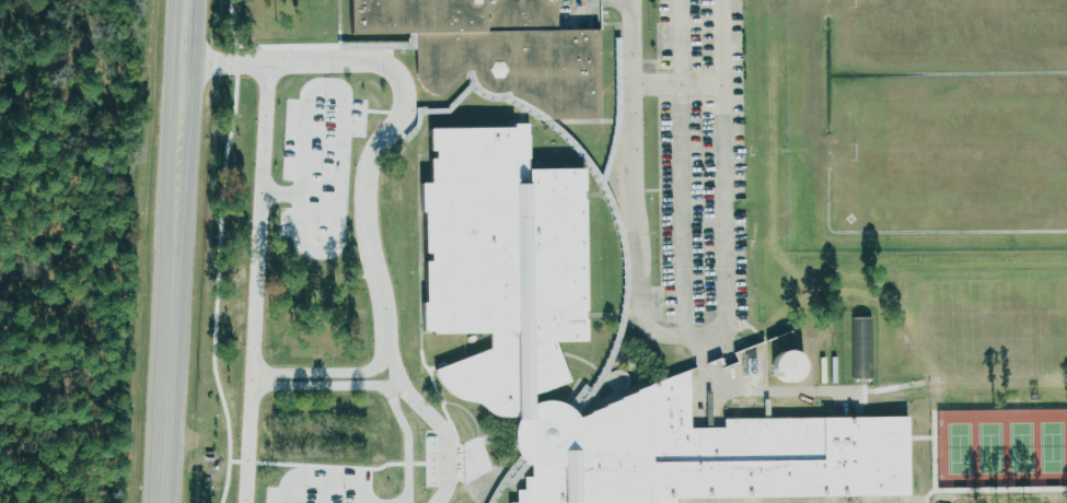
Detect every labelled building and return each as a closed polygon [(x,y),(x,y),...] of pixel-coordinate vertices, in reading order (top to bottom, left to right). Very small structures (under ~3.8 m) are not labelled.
[(350,32),(350,0),(556,0),(556,27),(599,27),(599,117),(549,118),(529,104),(510,94),(508,90),(498,93),(490,91),(482,87),(477,82),(473,75),(472,69),(464,69),(440,94),(430,91),(422,85),(417,78),(415,68),(414,32),(350,32)] [(675,499),(675,502),(508,502),(517,502),(515,489),(523,489),(523,476),(531,475),(531,464),(522,457),(517,447),(514,438),(514,428),(518,417),(502,416),(492,413),(485,407),(479,402),(473,400),(467,400),(459,397),(449,391),(443,385),(438,378),(433,369),(489,347),(489,331),(425,332),(424,182),(430,182),(429,126),(526,126),(529,167),(583,167),(585,340),(554,340),(569,381),(532,395),(533,403),(536,401),(548,399),(561,401),(572,409),(577,416),(650,383),(688,369),(689,426),(723,425),(723,418),(906,414),(908,494),(675,499)] [(852,378),(872,378),(870,317),(851,317),(852,378)] [(798,352),(769,351),(768,380),(797,381),(798,352)]
